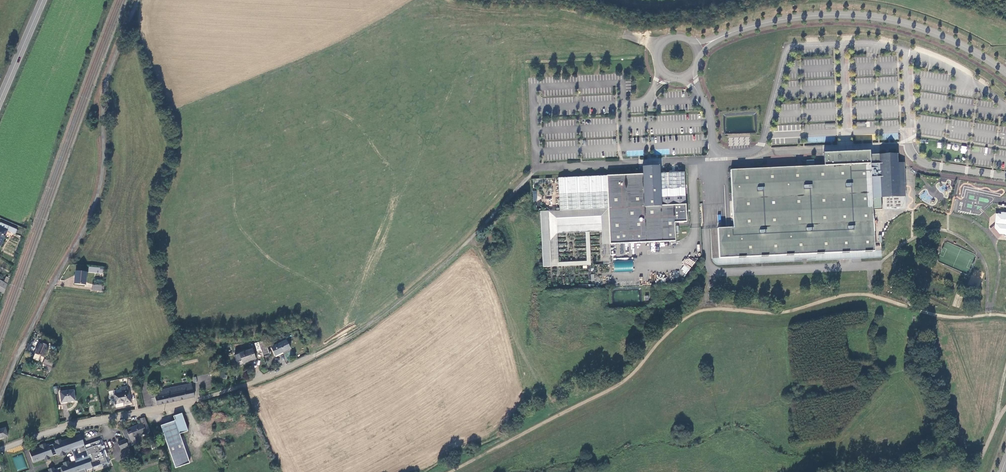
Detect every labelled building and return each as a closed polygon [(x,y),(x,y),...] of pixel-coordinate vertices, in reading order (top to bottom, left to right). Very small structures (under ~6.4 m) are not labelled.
[(825,165),(731,169),(734,227),(718,228),(720,258),(875,251),(873,197),(900,196),(899,172),(899,169),(898,166),(898,162),(898,154),(884,154),(880,154),(870,154),(870,150),(824,153),(825,165)] [(675,241),(674,223),(686,222),(684,172),(659,173),(659,166),(651,166),(642,166),(642,174),(558,178),(559,210),(607,208),(609,244),(610,244),(675,241)] [(607,208),(559,210),(548,211),(549,241),(556,233),(556,218),(600,216),(601,244),(609,244),(607,208)] [(549,241),(548,211),(540,211),(543,267),(550,267),(549,241)] [(995,214),(994,229),(998,234),(1005,235),(1005,213),(1000,212),(1000,214),(995,214)] [(1,247),(8,231),(15,235),(17,230),(1,223),(0,225),(0,246),(1,247)] [(679,269),(686,275),(695,262),(688,257),(679,269)] [(614,271),(633,272),(633,260),(614,260),(614,271)] [(85,284),(87,272),(77,270),(75,283),(85,284)] [(275,355),(291,348),(287,339),(271,346),(275,355)] [(261,349),(264,355),(270,353),(267,344),(265,345),(264,343),(263,340),(259,341),(259,342),(261,349)] [(44,356),(49,344),(41,341),(36,353),(44,356)] [(243,363),(256,358),(253,348),(239,352),(243,363)] [(153,406),(195,396),(191,382),(158,389),(159,392),(159,395),(152,397),(153,406)] [(128,386),(122,387),(123,392),(115,393),(117,403),(125,401),(126,401),(127,403),(132,401),(130,390),(129,390),(128,386)] [(62,402),(76,400),(74,389),(61,391),(62,402)] [(180,413),(174,415),(175,420),(159,425),(174,467),(188,462),(178,433),(186,431),(180,413)] [(151,431),(145,418),(141,420),(142,424),(131,428),(131,432),(128,434),(133,446),(138,444),(135,438),(151,431)] [(133,446),(128,434),(131,432),(131,428),(123,431),(127,440),(129,447),(130,447),(133,446)] [(57,454),(58,455),(61,454),(61,457),(67,455),(66,452),(72,450),(76,461),(70,463),(69,461),(64,463),(65,465),(61,466),(62,467),(55,470),(54,467),(49,469),(50,471),(48,471),(87,471),(86,470),(108,463),(106,458),(104,451),(100,441),(85,446),(83,440),(77,442),(75,437),(62,441),(61,439),(56,441),(57,443),(50,445),(50,444),(47,445),(46,443),(40,445),(41,447),(30,451),(34,462),(45,459),(46,461),(51,459),(51,457),(57,454)] [(129,447),(127,440),(119,443),(122,450),(129,447)]
